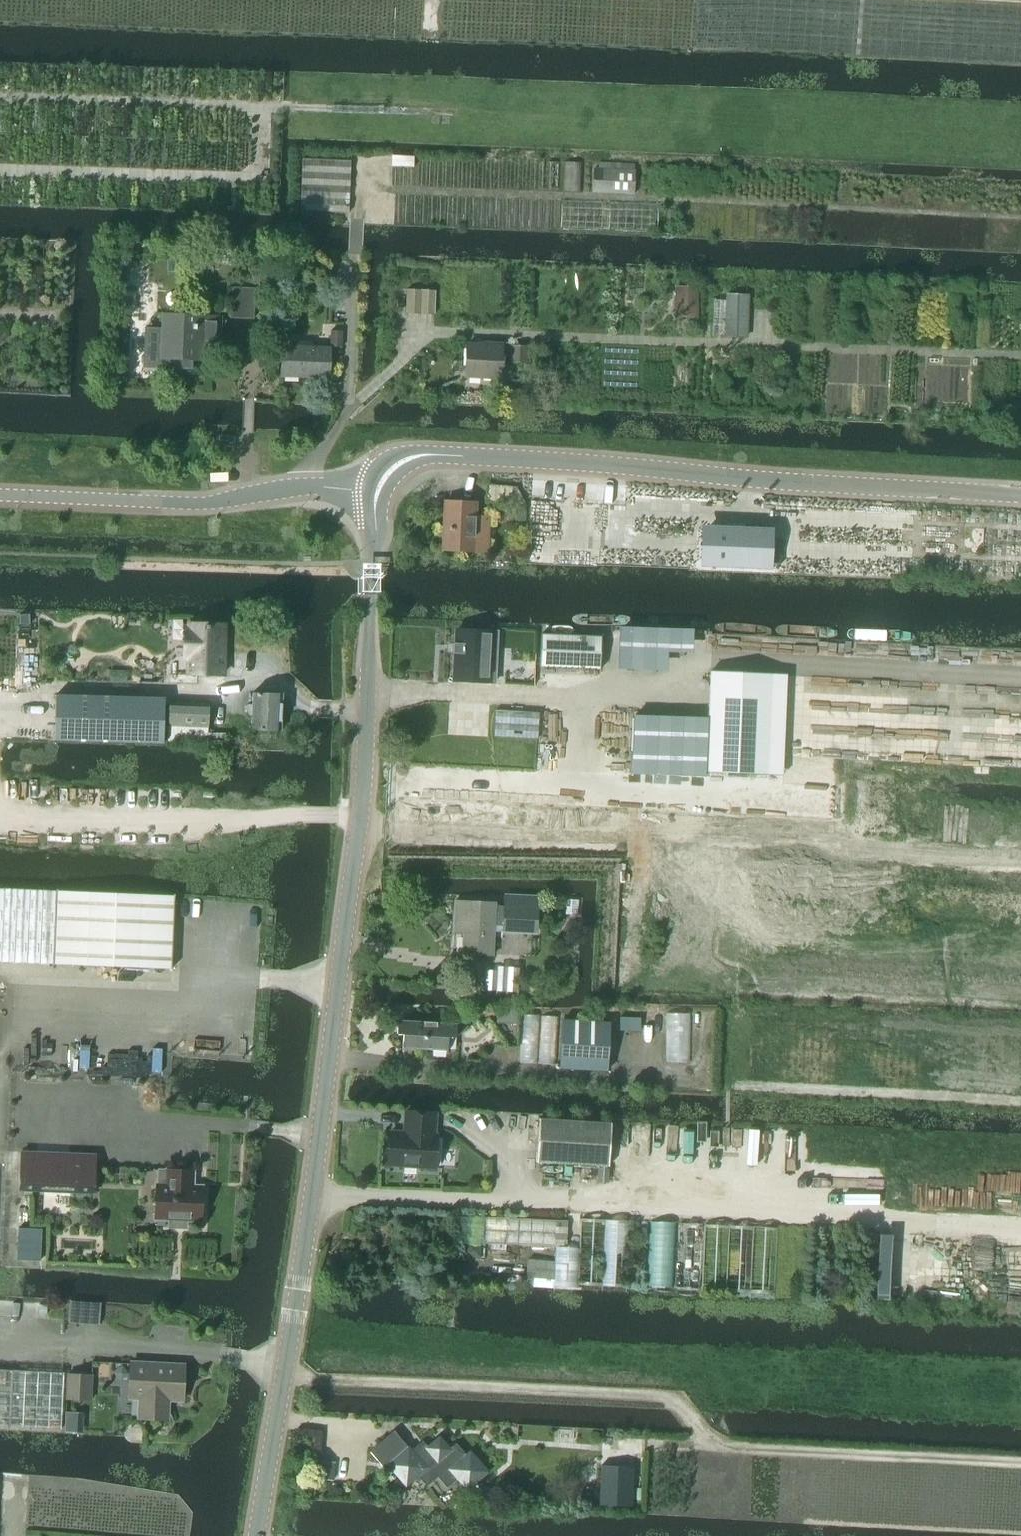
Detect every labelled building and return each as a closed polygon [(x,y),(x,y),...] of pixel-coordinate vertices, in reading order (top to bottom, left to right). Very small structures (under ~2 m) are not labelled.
[(392,156),(392,167),(413,168),(414,157),(392,156)] [(350,160),(302,158),(300,211),(348,213),(350,160)] [(564,162),(563,191),(581,192),(582,162),(564,162)] [(635,176),(634,164),(598,162),(598,169),(593,169),(592,194),(634,196),(635,183),(631,183),(631,176),(635,176)] [(233,289),(231,319),(253,320),(255,290),(233,289)] [(671,317),(696,317),(697,292),(672,292),(671,317)] [(747,338),(749,294),(726,294),(724,337),(747,338)] [(159,345),(158,367),(189,368),(189,361),(201,361),(201,342),(219,343),(220,318),(162,316),(162,333),(161,345),(159,345)] [(331,331),(330,347),(341,348),(342,332),(331,331)] [(467,345),(465,377),(500,378),(501,347),(467,345)] [(509,346),(508,363),(528,363),(529,347),(509,346)] [(282,347),(281,377),(328,379),(330,350),(282,347)] [(516,487),(512,487),(511,504),(525,505),(516,487)] [(445,502),(443,551),(486,553),(488,519),(475,518),(475,504),(445,502)] [(516,506),(515,521),(525,522),(525,507),(516,506)] [(711,528),(709,559),(772,564),(775,533),(711,528)] [(29,617),(20,620),(23,629),(32,626),(29,617)] [(222,675),(224,625),(189,624),(189,629),(185,628),(184,658),(188,658),(188,674),(222,675)] [(489,683),(490,657),(497,657),(498,632),(457,630),(454,681),(489,683)] [(599,670),(600,637),(541,635),(540,667),(599,670)] [(710,672),(705,773),(764,777),(770,675),(710,672)] [(252,718),(251,730),(281,731),(282,695),(252,694),(252,705),(247,705),(246,718),(252,718)] [(55,695),(54,741),(143,743),(160,743),(163,744),(164,698),(148,698),(55,695)] [(168,740),(225,742),(225,735),(208,734),(209,704),(169,702),(168,740)] [(539,712),(495,710),(493,735),(538,738),(539,712)] [(636,776),(703,780),(706,719),(639,716),(636,776)] [(53,965),(171,969),(171,968),(153,967),(155,927),(173,928),(174,895),(0,888),(0,962),(53,965)] [(495,902),(472,901),(472,902),(455,901),(453,934),(464,934),(463,954),(492,956),(493,933),(537,935),(538,906),(503,905),(503,906),(495,906),(495,902)] [(620,1017),(620,1031),(640,1031),(640,1018),(620,1017)] [(404,1032),(403,1041),(403,1047),(447,1049),(448,1034),(455,1034),(456,1022),(398,1019),(397,1032),(404,1032)] [(607,1071),(610,1024),(562,1021),(559,1068),(607,1071)] [(390,1132),(387,1165),(435,1168),(437,1135),(434,1135),(436,1114),(406,1111),(405,1125),(407,1125),(406,1133),(390,1132)] [(539,1118),(537,1163),(608,1167),(610,1122),(539,1118)] [(95,1157),(22,1154),(20,1192),(94,1196),(95,1157)] [(167,1170),(159,1170),(158,1187),(156,1187),(155,1217),(169,1218),(169,1228),(186,1228),(187,1219),(201,1219),(202,1189),(192,1188),(193,1171),(168,1170),(167,1170)] [(484,1217),(482,1244),(556,1247),(566,1248),(567,1221),(484,1217)] [(19,1228),(17,1259),(40,1261),(42,1229),(19,1228)] [(468,1246),(467,1252),(473,1258),(480,1259),(480,1246),(468,1246)] [(527,1260),(526,1278),(533,1279),(532,1287),(553,1288),(555,1261),(527,1260)] [(70,1301),(69,1323),(79,1324),(80,1302),(70,1301)] [(182,1400),(183,1366),(132,1364),(130,1397),(143,1398),(142,1417),(167,1419),(168,1399),(182,1400)] [(64,1372),(0,1369),(0,1426),(61,1429),(64,1372)] [(91,1400),(92,1376),(68,1375),(67,1398),(91,1400)] [(393,1430),(369,1451),(385,1470),(390,1466),(406,1486),(418,1476),(426,1486),(438,1477),(447,1488),(458,1479),(467,1489),(486,1473),(471,1454),(468,1457),(457,1444),(450,1450),(440,1438),(429,1448),(424,1442),(412,1452),(409,1448),(393,1430)] [(318,1463),(317,1479),(332,1480),(333,1465),(318,1463)] [(632,1507),(634,1467),(601,1465),(599,1505),(632,1507)]
